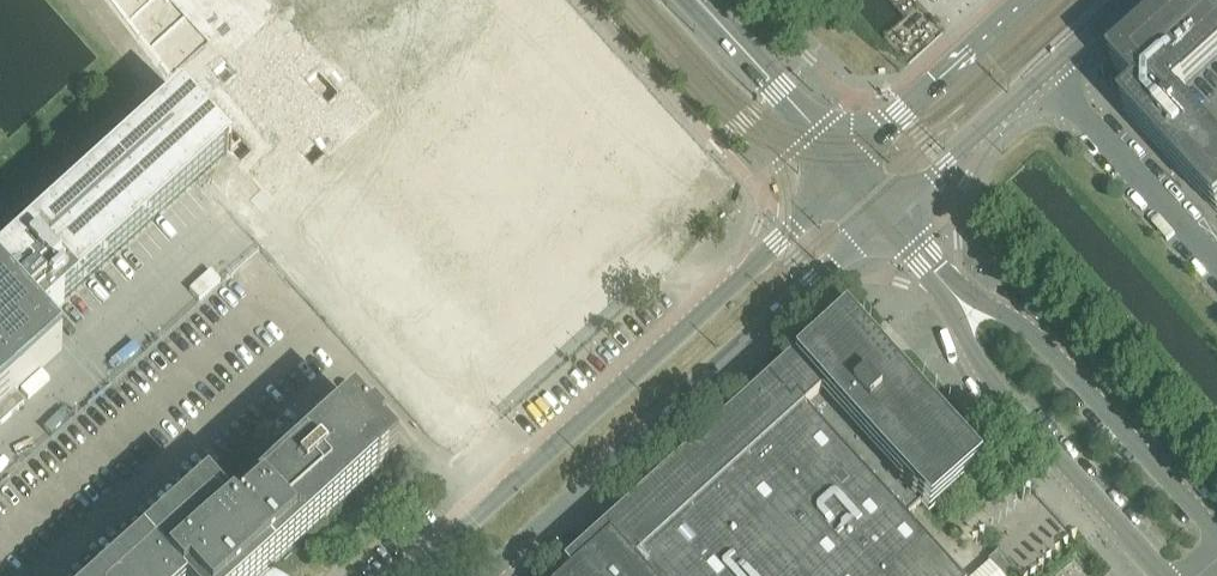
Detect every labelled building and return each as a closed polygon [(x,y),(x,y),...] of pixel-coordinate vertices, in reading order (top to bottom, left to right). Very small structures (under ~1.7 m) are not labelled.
[(317,50),(358,13),(373,0),(271,0),(317,50)] [(375,60),(609,318),(714,222),(513,0),(441,0),(375,60)] [(1113,67),(1134,90),(1140,84),(1146,90),(1124,110),(1216,213),(1216,144),(1179,102),(1216,67),(1216,0),(1187,0),(1113,67)] [(1179,102),(1216,144),(1216,67),(1179,102)] [(62,351),(60,349),(59,350),(38,327),(64,304),(228,155),(230,153),(180,98),(54,213),(0,261),(0,407),(62,351)] [(326,230),(294,258),(317,283),(322,289),(333,301),(371,343),(403,314),(426,293),(442,278),(458,264),(436,239),(420,222),(382,179),(372,189),(366,194),(350,208),(326,230)] [(570,575),(960,575),(966,571),(936,539),(929,546),(905,519),(920,506),(928,515),(981,467),(915,394),(872,347),(844,317),(798,359),(796,356),(564,566),(572,574),(570,575)] [(0,407),(0,427),(24,405),(14,394),(0,407)] [(1015,575),(1014,573),(1014,572),(1013,572),(1012,571),(1011,570),(1009,570),(1008,570),(1007,571),(1006,571),(1002,567),(1003,566),(1003,565),(1004,564),(1004,563),(1004,562),(1003,562),(1003,560),(1002,559),(1000,558),(999,558),(997,558),(995,559),(994,559),(989,564),(990,564),(976,575),(1015,575)]
